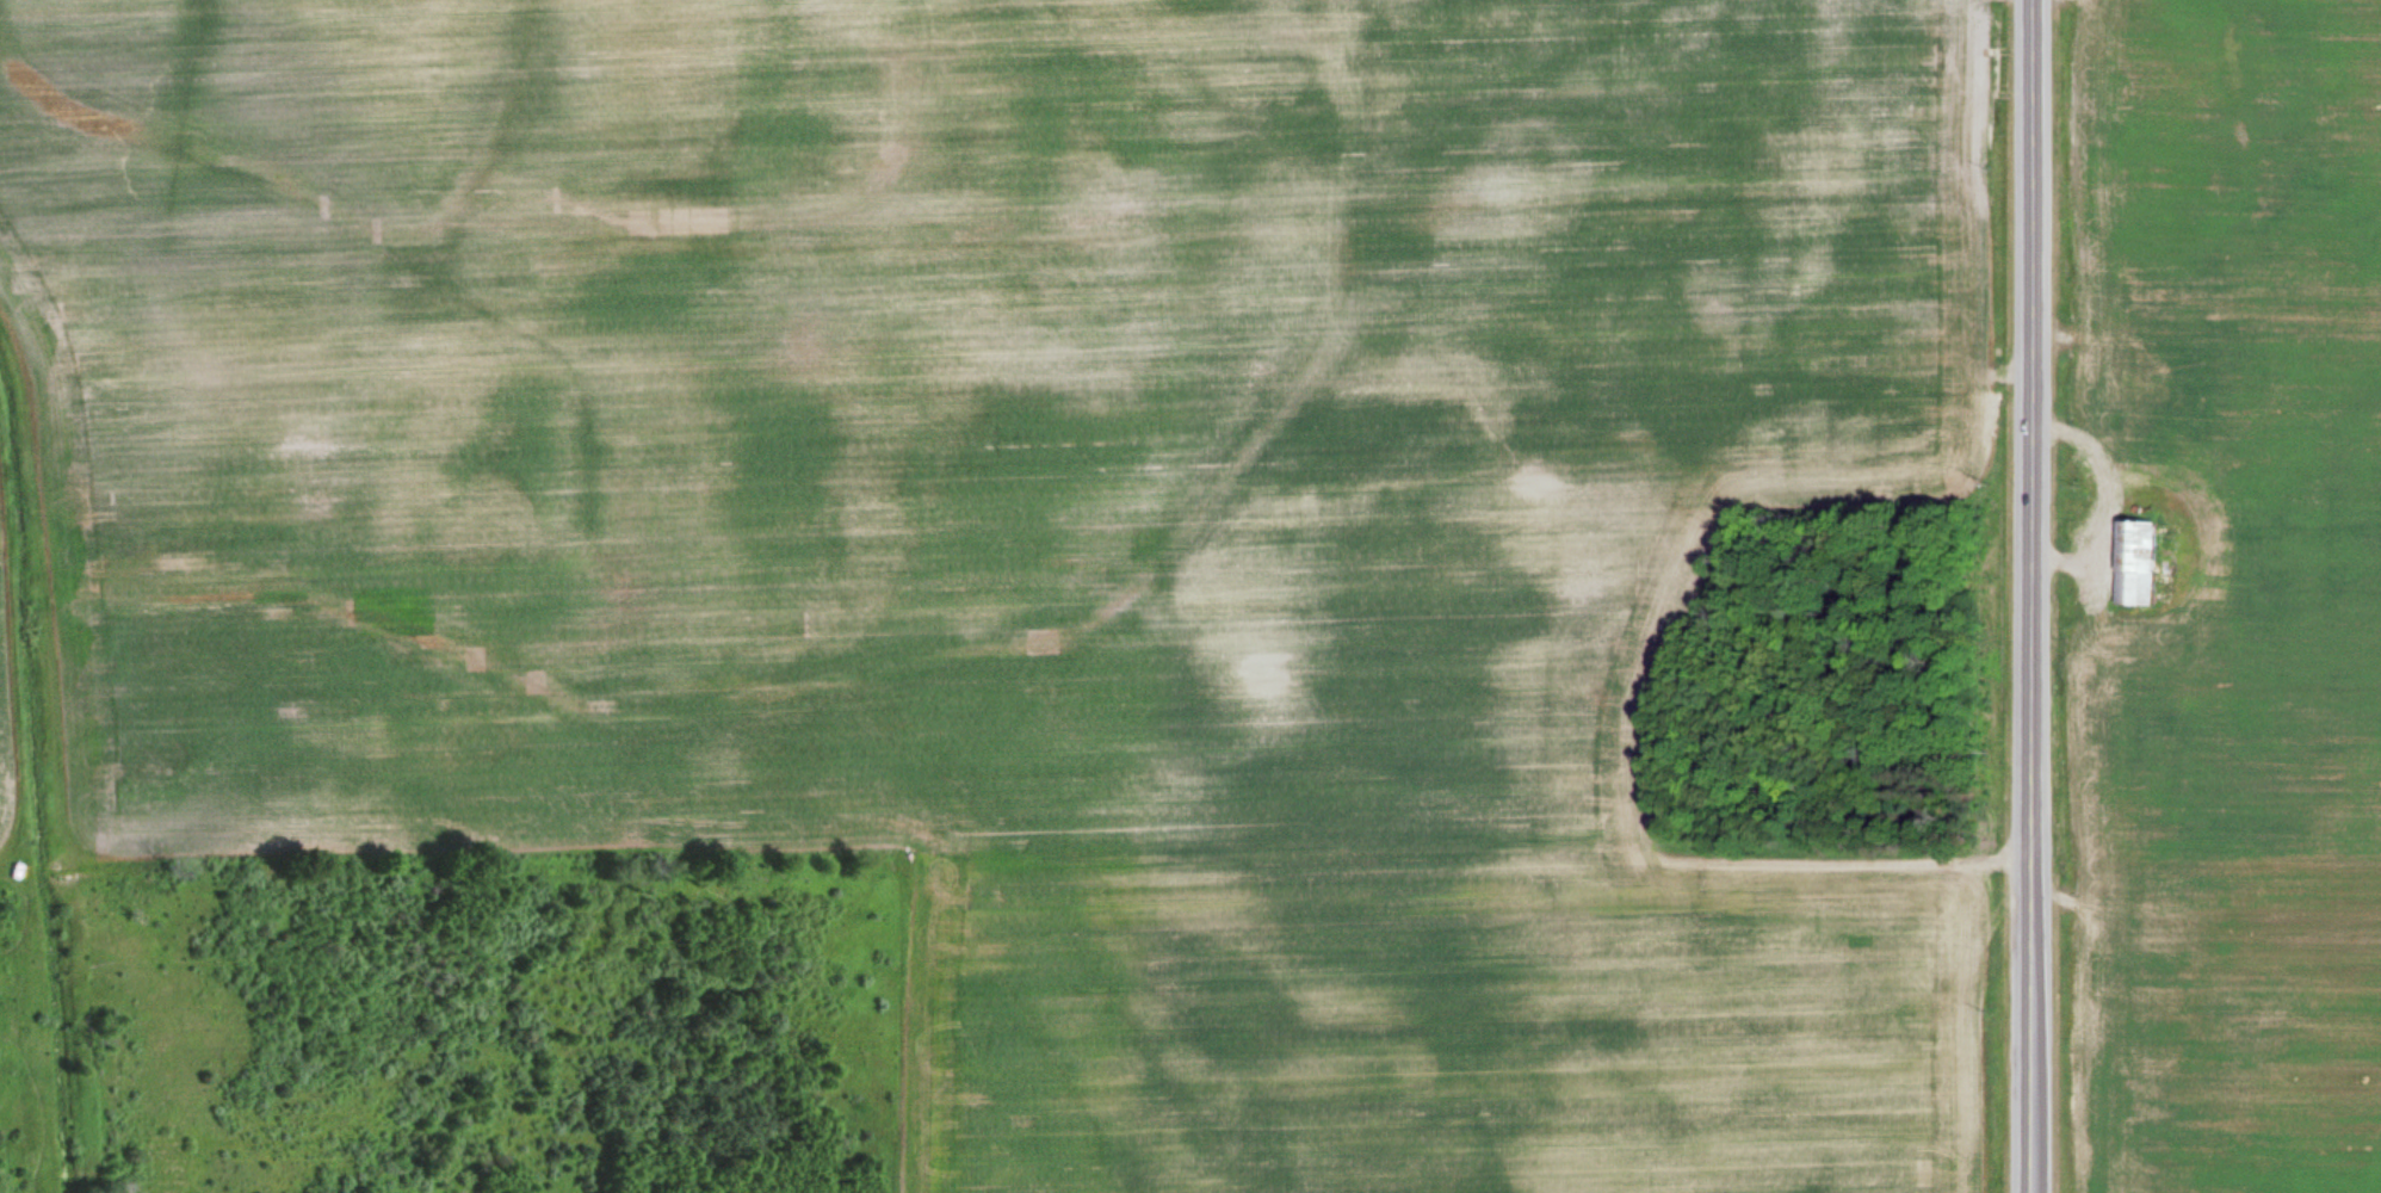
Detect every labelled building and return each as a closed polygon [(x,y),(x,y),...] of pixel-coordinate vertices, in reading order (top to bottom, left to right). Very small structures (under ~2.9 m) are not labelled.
[(2149,521),(2113,521),(2112,603),(2149,603),(2149,521)]
